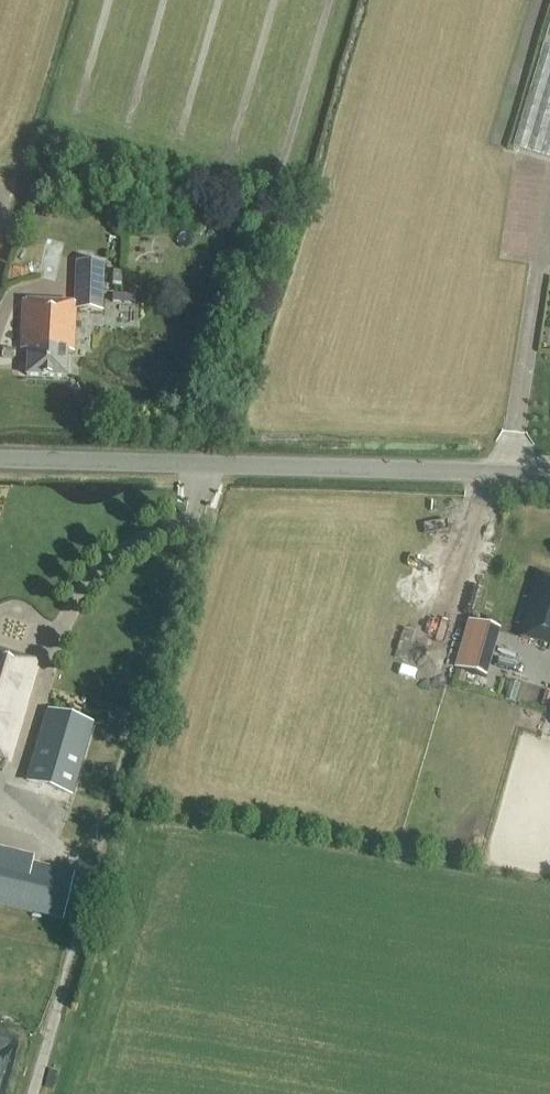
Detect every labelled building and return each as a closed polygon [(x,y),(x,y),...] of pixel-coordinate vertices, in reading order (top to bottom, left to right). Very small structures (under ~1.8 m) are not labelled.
[(544,47),(513,150),(549,161),(549,49),(544,47)] [(102,313),(104,263),(77,262),(75,305),(23,302),(21,351),(27,352),(26,377),(66,379),(67,354),(73,354),(75,311),(102,313)] [(15,352),(2,352),(2,362),(15,362),(15,352)] [(539,571),(520,637),(549,646),(549,574),(539,571)] [(7,762),(36,665),(0,654),(0,759),(7,762)] [(71,796),(91,728),(48,715),(28,783),(71,796)] [(74,877),(0,859),(0,905),(63,920),(74,877)]
